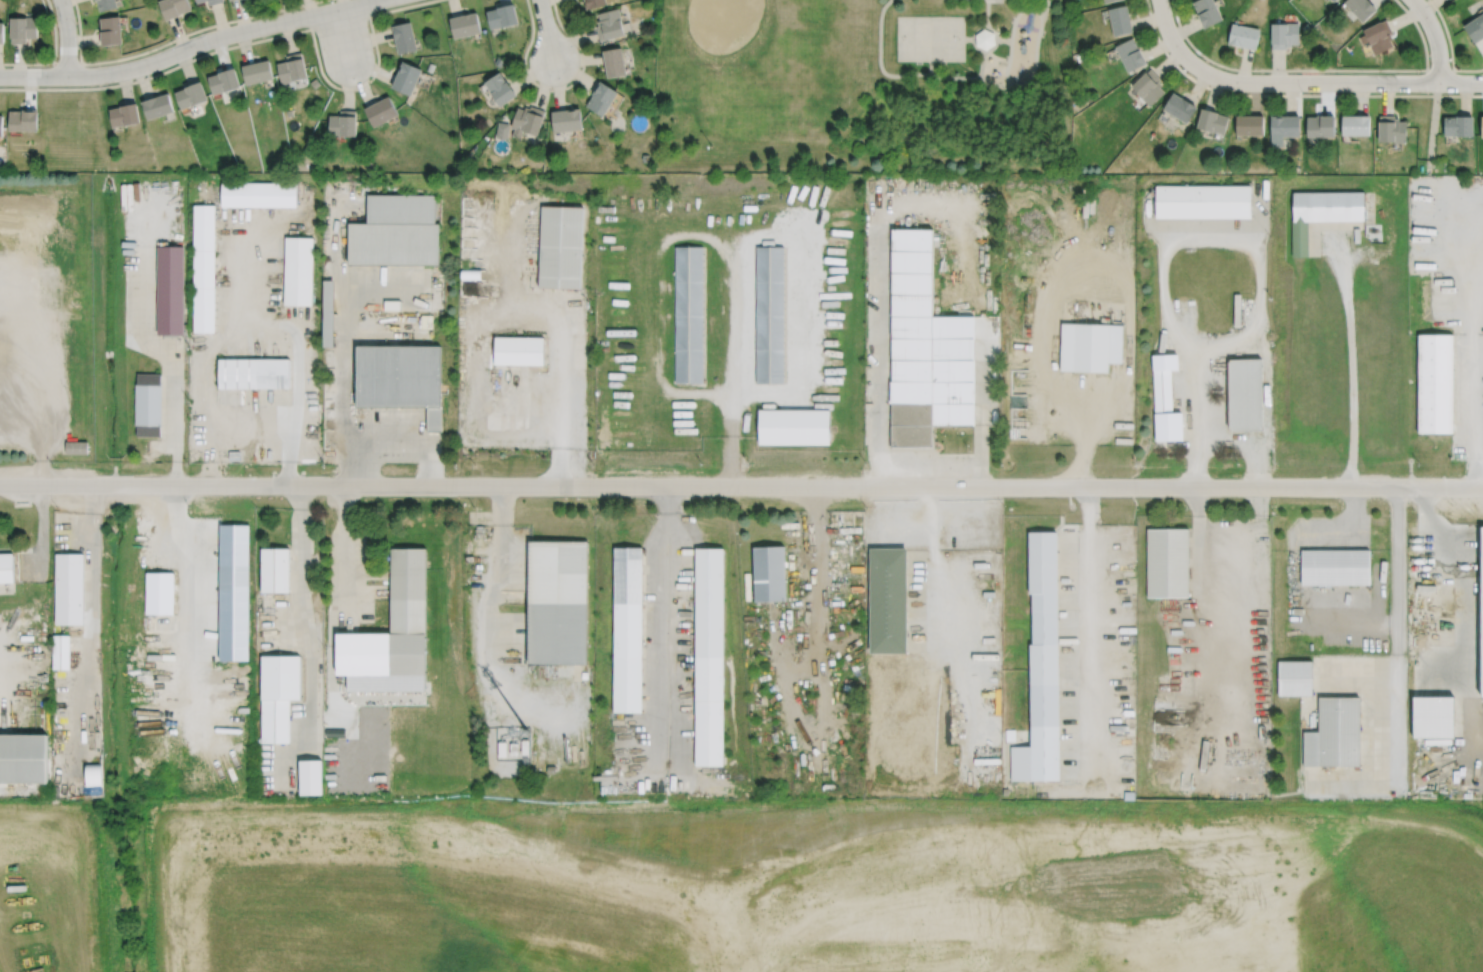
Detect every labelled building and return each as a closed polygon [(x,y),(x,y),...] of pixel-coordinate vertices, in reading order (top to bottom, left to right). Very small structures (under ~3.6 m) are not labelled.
[(99,11),(117,7),(115,0),(96,0),(99,11)] [(166,19),(158,0),(187,0),(191,9),(166,19)] [(583,1),(585,9),(606,3),(605,0),(584,0),(583,1)] [(1191,2),(1195,0),(1214,0),(1223,19),(1204,28),(1191,2)] [(1343,2),(1345,0),(1367,0),(1376,9),(1362,22),(1343,2)] [(490,28),(501,25),(501,27),(517,23),(512,3),(496,7),(496,8),(486,10),(490,28)] [(1107,8),(1113,35),(1132,32),(1126,4),(1107,8)] [(599,40),(623,33),(620,20),(621,20),(618,8),(597,13),(599,19),(596,20),(597,25),(595,25),(599,40)] [(449,17),(454,38),(480,32),(476,11),(449,17)] [(1463,26),(1482,11),(1482,36),(1474,42),(1463,26)] [(99,17),(101,30),(99,31),(101,45),(122,43),(119,15),(99,17)] [(9,18),(25,18),(25,16),(36,16),(36,38),(26,38),(26,43),(9,43),(9,18)] [(1362,29),(1374,54),(1393,45),(1390,39),(1392,38),(1390,33),(1392,32),(1385,18),(1362,29)] [(391,25),(398,53),(417,48),(410,21),(391,25)] [(1286,23),(1286,22),(1298,22),(1298,43),(1291,43),(1291,46),(1286,46),(1286,49),(1270,49),(1271,23),(1286,23)] [(1231,23),(1227,43),(1255,49),(1259,29),(1231,23)] [(975,33),(976,44),(985,49),(995,43),(994,32),(984,27),(975,33)] [(1114,46),(1127,72),(1146,62),(1139,48),(1138,49),(1132,37),(1114,46)] [(602,50),(607,77),(626,74),(621,46),(602,50)] [(281,84),(292,81),(292,80),(307,76),(301,51),(285,55),(287,60),(276,63),(281,84)] [(1076,55),(1078,61),(1085,58),(1083,53),(1076,55)] [(493,62),(501,67),(505,61),(497,56),(493,62)] [(241,65),(245,84),(273,78),(268,59),(241,65)] [(390,86),(409,95),(421,69),(402,60),(390,86)] [(425,70),(431,72),(434,64),(429,62),(425,70)] [(212,93),(223,90),(224,91),(240,86),(234,67),(218,72),(218,73),(207,76),(212,93)] [(1131,84),(1142,96),(1141,97),(1149,105),(1164,91),(1159,86),(1162,84),(1158,80),(1160,78),(1149,67),(1131,84)] [(484,82),(491,92),(490,92),(500,106),(516,94),(507,81),(506,81),(499,71),(484,82)] [(309,82),(314,88),(320,83),(315,77),(309,82)] [(174,92),(185,88),(184,87),(200,80),(207,99),(192,105),(191,104),(181,109),(174,92)] [(585,105),(602,116),(617,91),(599,80),(591,93),(592,94),(585,105)] [(1162,108),(1185,122),(1195,106),(1172,91),(1162,108)] [(141,100),(147,119),(173,110),(167,92),(141,100)] [(363,108),(373,126),(398,113),(388,95),(363,108)] [(108,108),(112,126),(123,124),(123,125),(140,122),(136,102),(119,105),(119,106),(108,108)] [(511,126),(514,127),(512,135),(519,137),(522,130),(537,135),(545,110),(530,105),(529,108),(525,106),(524,109),(517,107),(511,126)] [(1195,127),(1211,131),(1212,130),(1223,133),(1228,116),(1217,113),(1218,111),(1201,107),(1195,127)] [(551,110),(553,131),(581,128),(579,108),(551,110)] [(8,110),(8,130),(37,130),(37,109),(21,109),(21,110),(8,110)] [(340,135),(356,135),(356,110),(340,109),(340,115),(329,114),(328,136),(340,136),(340,135)] [(1341,114),(1341,135),(1369,135),(1370,115),(1341,114)] [(1235,115),(1235,134),(1263,134),(1263,115),(1235,115)] [(1270,115),(1270,136),(1299,136),(1299,115),(1270,115)] [(1306,116),(1306,136),(1334,136),(1334,115),(1319,115),(1319,116),(1306,116)] [(1378,115),(1378,141),(1406,141),(1406,121),(1399,121),(1399,118),(1394,118),(1394,115),(1378,115)] [(1473,116),(1455,115),(1455,117),(1443,116),(1443,135),(1454,135),(1454,137),(1472,137),(1473,116)] [(496,136),(498,121),(509,123),(507,138),(496,136)] [(220,182),(220,206),(295,206),(295,182),(220,182)] [(1155,184),(1155,217),(1250,217),(1250,184),(1155,184)] [(1291,256),(1307,256),(1307,221),(1364,221),(1363,191),(1292,191),(1292,218),(1291,218),(1291,256)] [(348,222),(348,264),(437,264),(437,222),(434,222),(434,194),(366,194),(366,223),(348,222)] [(193,332),(214,332),(214,204),(193,204),(193,332)] [(538,287),(579,288),(582,206),(541,205),(538,287)] [(891,228),(891,447),(932,447),(932,425),(974,425),(974,359),(932,359),(932,228),(891,228)] [(284,236),(312,237),(310,305),(283,305),(284,236)] [(156,246),(183,246),(182,334),(156,334),(156,246)] [(674,246),(703,246),(703,384),(674,384),(674,246)] [(754,383),(783,383),(784,246),(755,246),(754,383)] [(323,280),(334,280),(333,347),(322,347),(323,280)] [(1060,322),(1059,371),(1108,372),(1108,363),(1121,363),(1122,325),(1060,322)] [(1417,334),(1452,334),(1452,434),(1417,434),(1417,334)] [(493,412),(514,412),(514,363),(543,364),(543,336),(494,336),(493,412)] [(356,345),(356,408),(426,408),(426,430),(441,430),(441,344),(356,345)] [(1151,354),(1155,442),(1183,440),(1182,411),(1172,412),(1170,370),(1177,369),(1177,353),(1151,354)] [(1228,358),(1229,429),(1262,429),(1261,357),(1228,358)] [(218,358),(218,388),(288,388),(288,358),(218,358)] [(136,373),(159,373),(159,437),(136,437),(136,373)] [(758,409),(758,445),(829,445),(829,409),(758,409)] [(227,450),(227,460),(239,460),(239,450),(227,450)] [(1146,528),(1146,598),(1188,598),(1188,528),(1146,528)] [(1028,531),(1056,531),(1059,779),(1010,779),(1009,746),(1030,746),(1029,643),(1032,643),(1031,593),(1028,593),(1028,531)] [(528,539),(527,663),(586,663),(586,539),(528,539)] [(752,546),(754,604),(786,603),(784,545),(752,546)] [(613,546),(642,546),(641,714),(612,714),(613,546)] [(261,547),(261,593),(288,593),(288,547),(261,547)] [(336,633),(336,676),(347,676),(347,691),(425,691),(425,547),(390,547),(390,633),(336,633)] [(694,547),(722,547),(722,768),(694,768),(694,547)] [(869,547),(906,547),(906,652),(869,652),(869,547)] [(1301,549),(1301,586),(1370,585),(1369,549),(1301,549)] [(14,583),(13,552),(0,553),(0,584),(14,583)] [(54,623),(83,624),(84,553),(55,552),(54,623)] [(145,613),(173,614),(173,575),(146,575),(145,613)] [(52,634),(69,634),(69,670),(51,670),(52,634)] [(261,654),(261,744),(290,744),(289,701),(300,701),(300,654),(261,654)] [(1277,660),(1277,697),(1311,697),(1312,660),(1277,660)] [(1412,695),(1413,737),(1453,736),(1453,695),(1412,695)] [(1303,766),(1360,766),(1360,696),(1318,696),(1318,731),(1303,731),(1303,766)] [(1005,729),(1005,740),(1015,740),(1014,728),(1005,729)] [(47,783),(47,733),(0,733),(0,783),(47,783)] [(299,759),(299,796),(316,796),(316,794),(321,793),(321,759),(299,759)] [(85,765),(86,786),(102,785),(101,765),(85,765)] [(546,765),(546,773),(554,773),(555,765),(546,765)]
